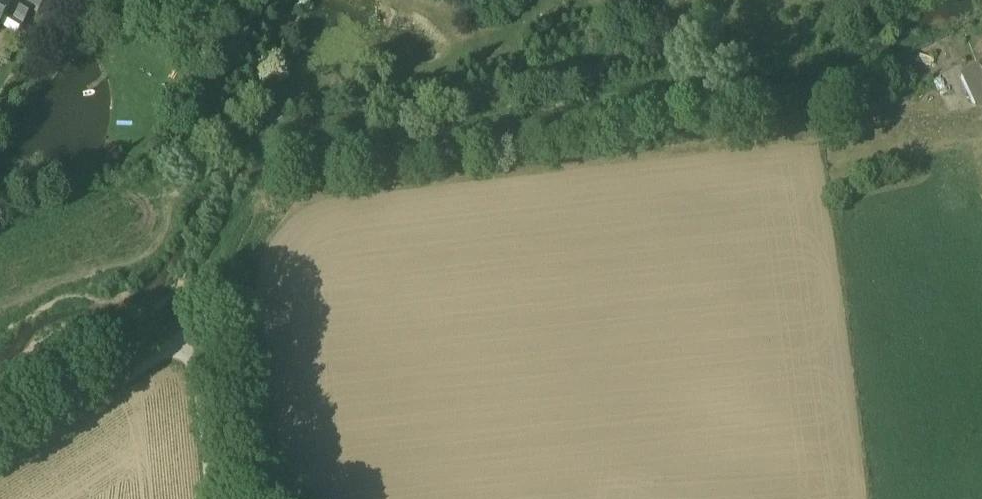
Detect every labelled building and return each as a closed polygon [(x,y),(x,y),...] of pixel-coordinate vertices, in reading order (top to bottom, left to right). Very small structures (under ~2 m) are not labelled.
[(9,16),(24,25),(33,12),(34,10),(17,0),(0,0),(0,30),(9,16)] [(34,10),(33,12),(38,15),(48,0),(17,0),(34,10)] [(980,68),(966,75),(981,107),(981,106),(981,73),(980,68)] [(205,88),(194,81),(186,94),(198,100),(205,88)]
